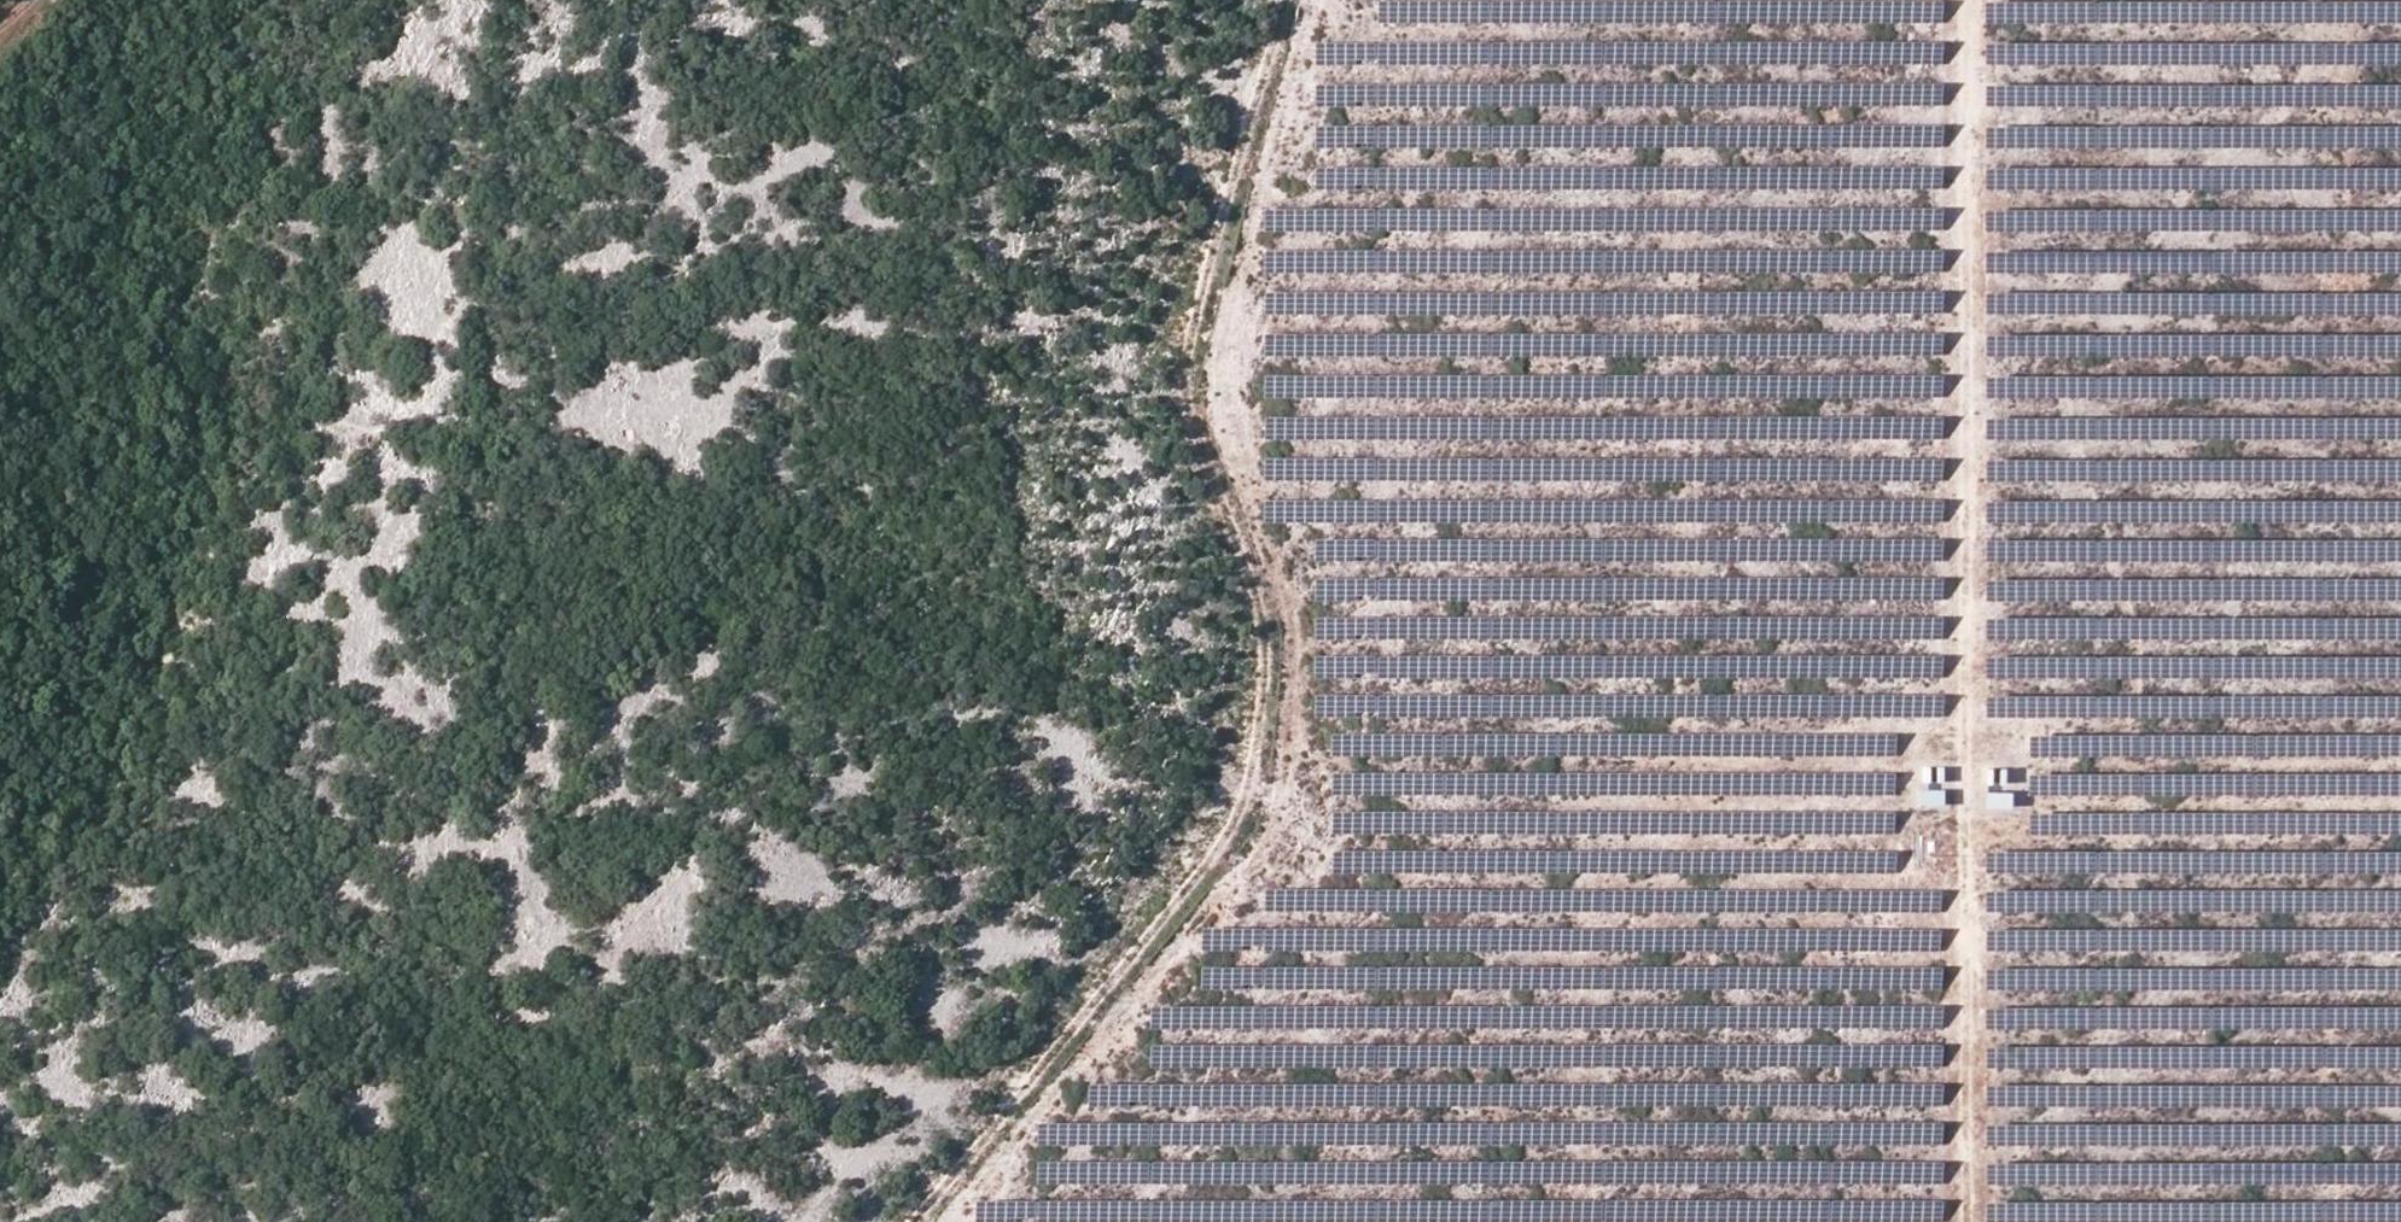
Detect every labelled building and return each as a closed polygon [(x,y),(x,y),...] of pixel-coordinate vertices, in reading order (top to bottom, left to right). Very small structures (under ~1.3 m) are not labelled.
[(1554,358),(1746,359),(1746,332),(1554,332),(1554,358)] [(1550,400),(1724,397),(1723,372),(1550,376),(1550,400)] [(1578,413),(1574,435),(1626,442),(1629,420),(1578,413)] [(1917,805),(1944,803),(1943,785),(1915,787),(1917,805)] [(1988,787),(1986,806),(2015,808),(2017,789),(1988,787)]
